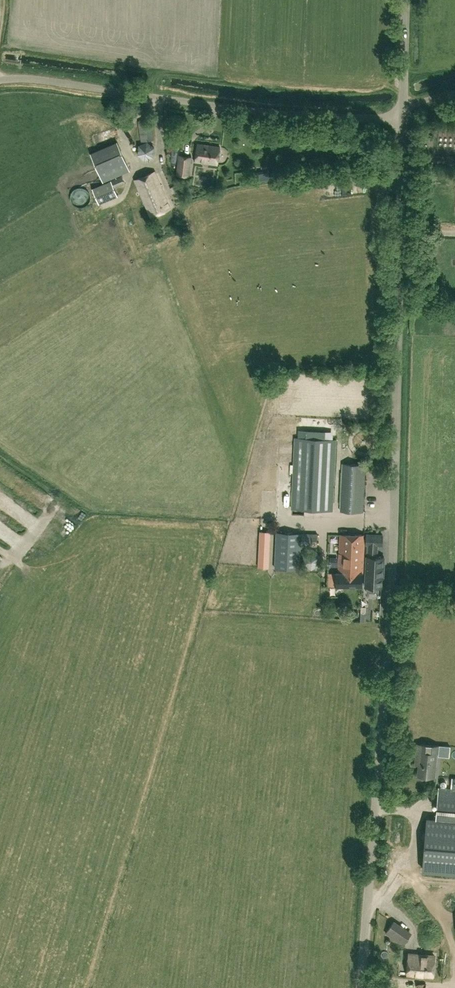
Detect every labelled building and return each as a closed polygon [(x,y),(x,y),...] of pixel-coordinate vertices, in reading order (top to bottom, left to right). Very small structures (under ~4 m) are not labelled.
[(103,182),(130,170),(117,141),(91,153),(103,182)] [(136,145),(136,158),(149,158),(148,144),(136,145)] [(220,146),(197,144),(195,161),(218,164),(220,146)] [(177,175),(189,177),(191,157),(179,155),(177,175)] [(134,180),(150,217),(170,209),(154,171),(134,180)] [(122,176),(111,181),(114,187),(117,186),(125,183),(122,176)] [(332,510),(333,499),(336,439),(295,437),(292,509),(332,510)] [(343,463),(341,495),(340,511),(363,512),(365,473),(365,464),(343,463)] [(270,531),(260,531),(258,567),(269,568),(270,531)] [(302,533),(277,532),(275,568),(299,569),(300,545),(317,546),(318,533),(302,532),(302,533)] [(336,585),(362,586),(363,586),(363,573),(365,535),(341,534),(339,572),(336,572),(336,585)] [(365,586),(383,587),(384,557),(378,556),(379,544),(382,545),(383,535),(367,534),(366,544),(368,544),(367,556),(365,586)] [(418,775),(434,777),(436,753),(440,753),(441,745),(420,744),(420,751),(416,751),(416,758),(419,759),(418,775)] [(451,777),(450,788),(439,787),(436,818),(427,817),(423,868),(454,871),(454,778),(451,777)] [(414,931),(421,937),(430,928),(423,922),(414,931)] [(409,935),(393,923),(386,933),(402,945),(409,935)] [(408,973),(418,974),(418,973),(422,973),(422,974),(433,975),(434,956),(424,955),(424,956),(420,956),(420,955),(409,954),(408,973)]
